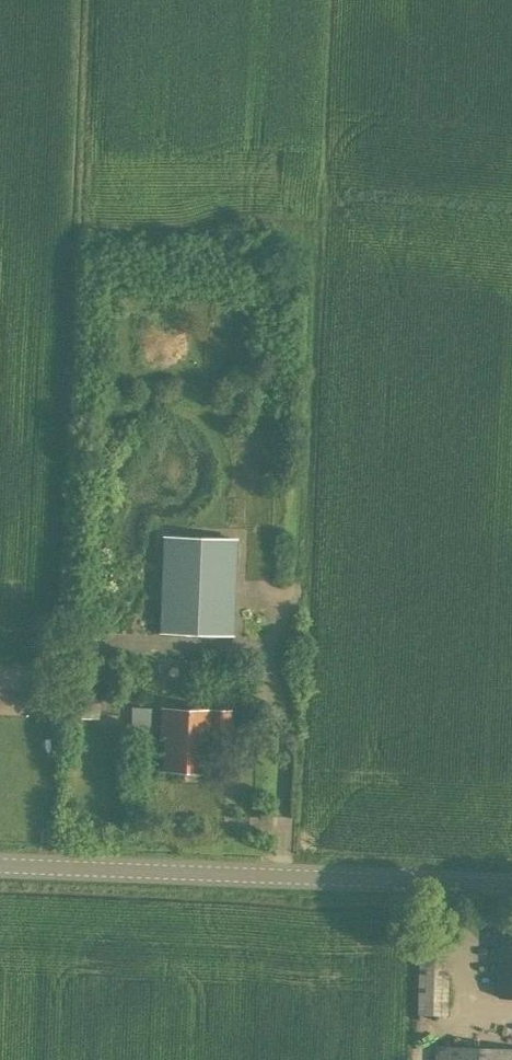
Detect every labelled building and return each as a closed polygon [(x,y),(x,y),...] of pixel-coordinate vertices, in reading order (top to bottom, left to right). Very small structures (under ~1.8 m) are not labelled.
[(162,537),(159,631),(231,634),(234,539),(162,537)] [(162,708),(161,735),(162,735),(161,770),(206,771),(207,739),(228,739),(229,710),(162,708)] [(511,997),(511,923),(501,923),(498,997),(511,997)] [(419,940),(417,1014),(447,1014),(448,973),(445,973),(446,941),(419,940)] [(435,1045),(434,1059),(511,1059),(511,1048),(435,1045)]
